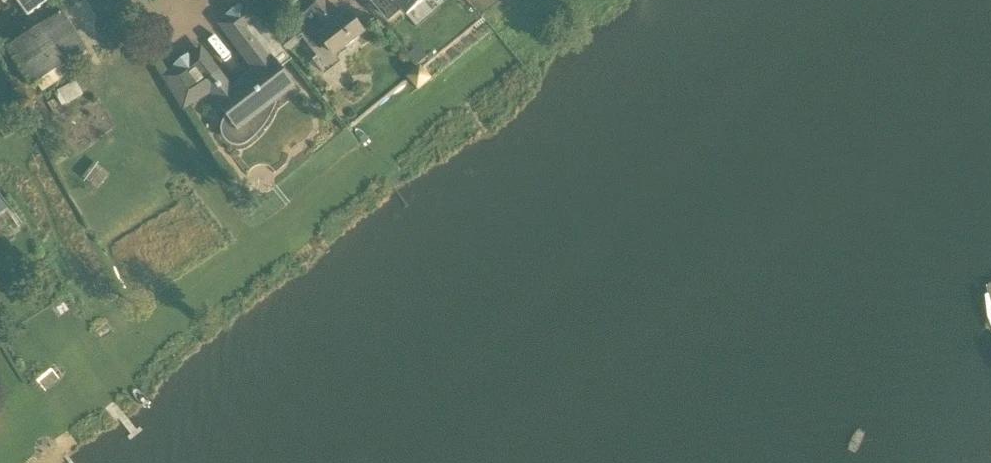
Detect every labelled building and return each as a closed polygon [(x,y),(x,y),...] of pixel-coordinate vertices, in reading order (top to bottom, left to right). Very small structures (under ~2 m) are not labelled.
[(25,15),(46,2),(44,0),(16,0),(25,15)] [(332,12),(323,0),(320,0),(309,8),(288,29),(296,40),(302,35),(317,56),(327,49),(334,58),(363,35),(349,16),(340,23),(332,12)] [(375,4),(389,20),(402,10),(407,16),(426,0),(380,0),(375,4)] [(294,88),(280,70),(273,60),(284,51),(275,40),(247,6),(221,27),(242,54),(255,71),(232,90),(219,72),(200,48),(190,56),(190,55),(174,67),(175,69),(163,78),(184,111),(212,94),(218,101),(216,102),(228,117),(230,120),(228,123),(226,125),(225,128),(225,132),(225,135),(227,138),(229,141),(231,143),(234,144),(237,145),(240,145),(244,145),(247,143),(249,141),(251,138),(252,135),(253,132),(253,129),(252,126),(250,123),(270,107),(278,101),(294,88)] [(64,14),(7,50),(31,88),(89,51),(64,14)] [(287,53),(299,43),(296,40),(288,29),(276,39),(287,53)] [(76,82),(55,94),(61,106),(82,95),(76,82)] [(95,163),(82,178),(91,185),(104,170),(95,163)]
